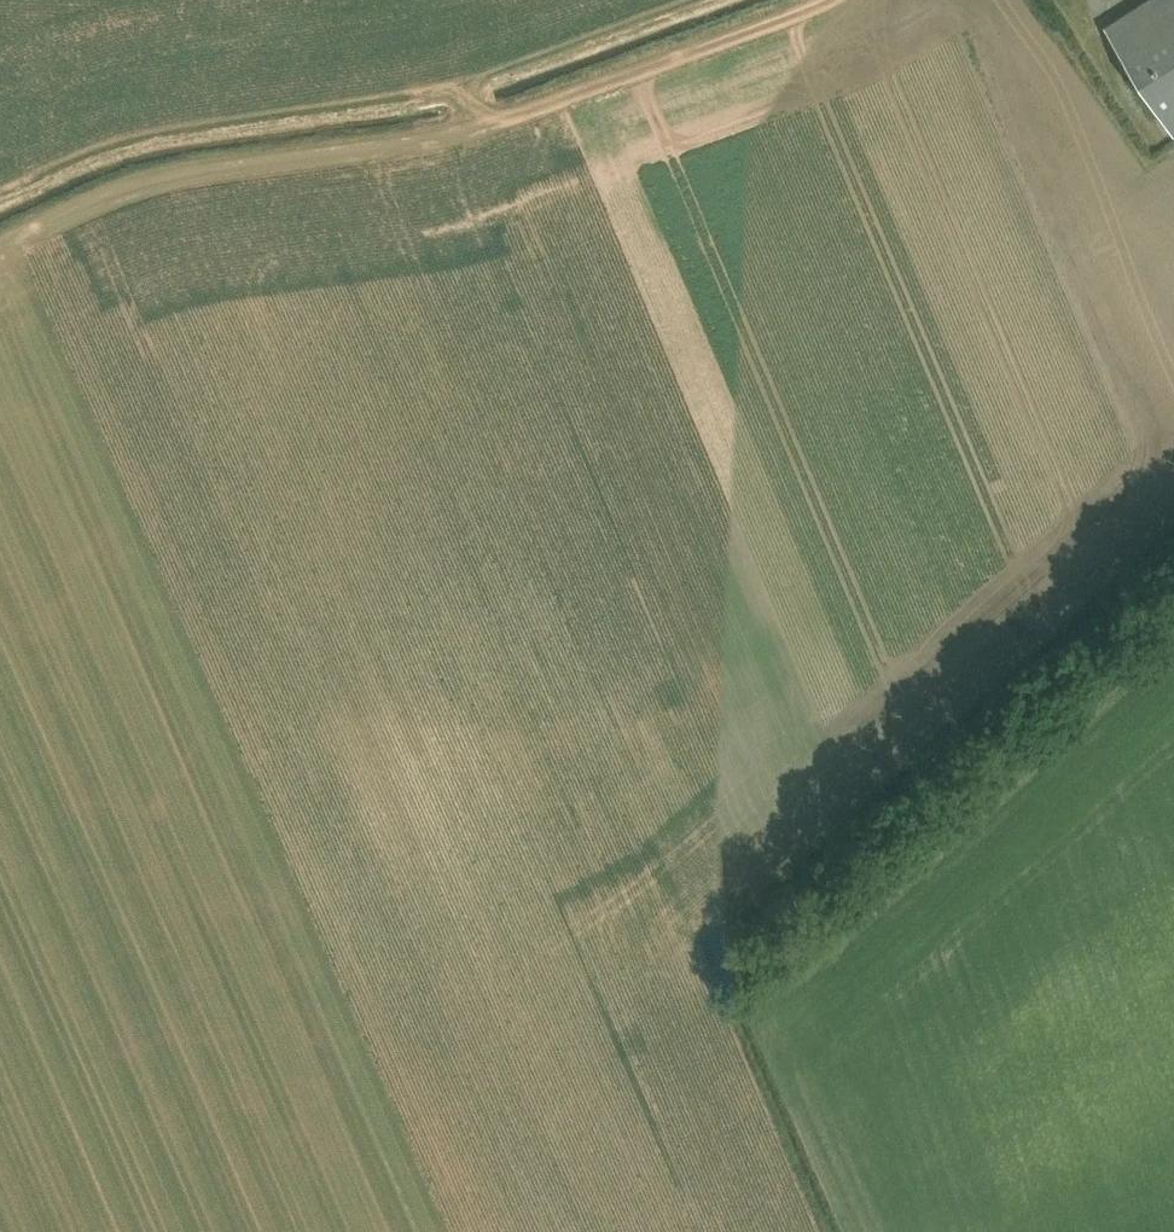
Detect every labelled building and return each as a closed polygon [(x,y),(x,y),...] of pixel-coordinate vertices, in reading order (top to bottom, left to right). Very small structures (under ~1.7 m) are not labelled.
[(1173,132),(1173,0),(1151,0),(1107,28),(1173,132)]
